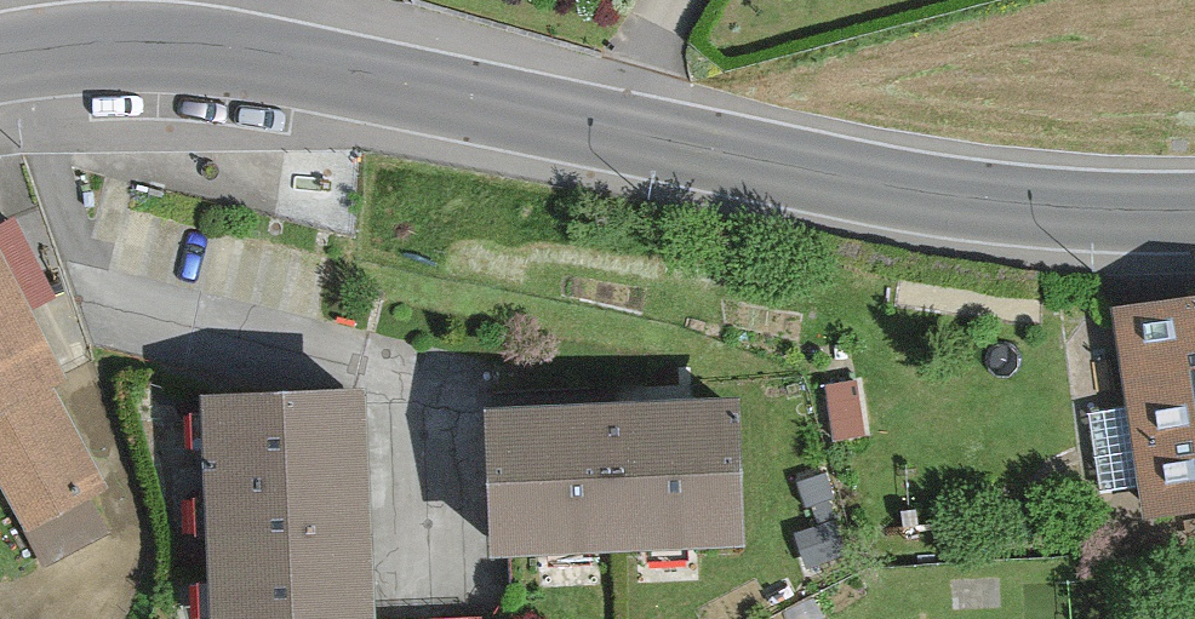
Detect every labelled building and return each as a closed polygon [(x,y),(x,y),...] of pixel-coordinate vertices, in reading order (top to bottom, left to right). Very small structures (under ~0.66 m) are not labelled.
[(0,269),(0,478),(29,539),(112,500),(0,269)] [(1121,319),(1136,404),(1084,413),(1101,509),(1152,500),(1158,534),(1194,528),(1194,306),(1121,319)] [(860,402),(825,404),(829,452),(864,449),(860,402)] [(382,414),(212,423),(222,618),(392,618),(382,414)] [(746,418),(498,429),(505,574),(514,574),(585,571),(752,563),(746,418)] [(841,531),(802,543),(811,574),(850,562),(841,531)] [(503,618),(544,618),(515,601),(503,618)]
